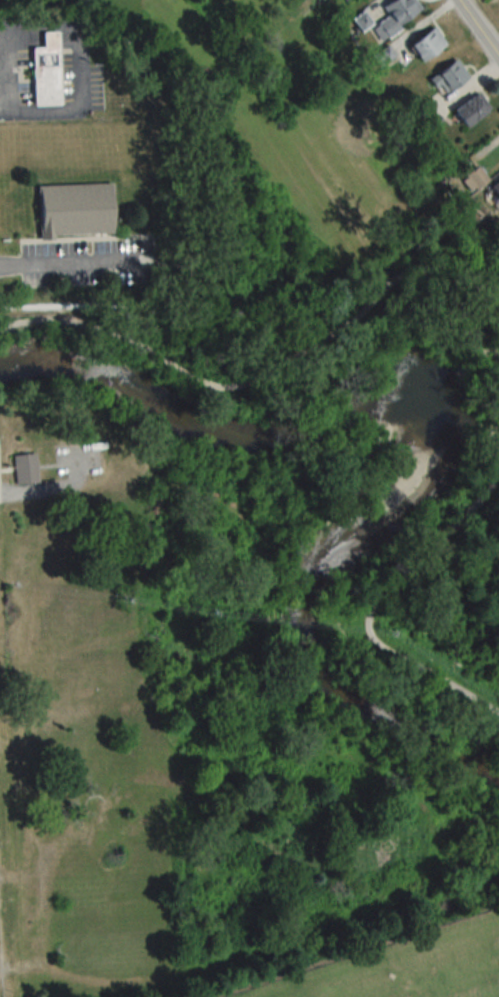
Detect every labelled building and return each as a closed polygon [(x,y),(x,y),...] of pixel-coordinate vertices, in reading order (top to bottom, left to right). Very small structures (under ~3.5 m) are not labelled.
[(368,26),(377,42),(399,30),(394,22),(417,10),(412,0),(386,0),(377,5),(384,17),(368,26)] [(351,19),(358,30),(368,23),(361,12),(351,19)] [(442,45),(431,27),(404,44),(415,62),(442,45)] [(32,48),(33,106),(58,106),(57,34),(44,34),(44,48),(32,48)] [(392,57),(385,47),(374,54),(381,65),(392,57)] [(430,75),(443,94),(466,78),(453,59),(430,75)] [(458,129),(486,110),(474,93),(446,112),(458,129)] [(479,181),(469,167),(454,178),(464,192),(479,181)] [(492,204),(498,199),(498,175),(481,187),(492,204)] [(34,237),(108,236),(107,185),(32,186),(34,237)] [(31,453),(13,454),(15,484),(33,483),(31,453)]
